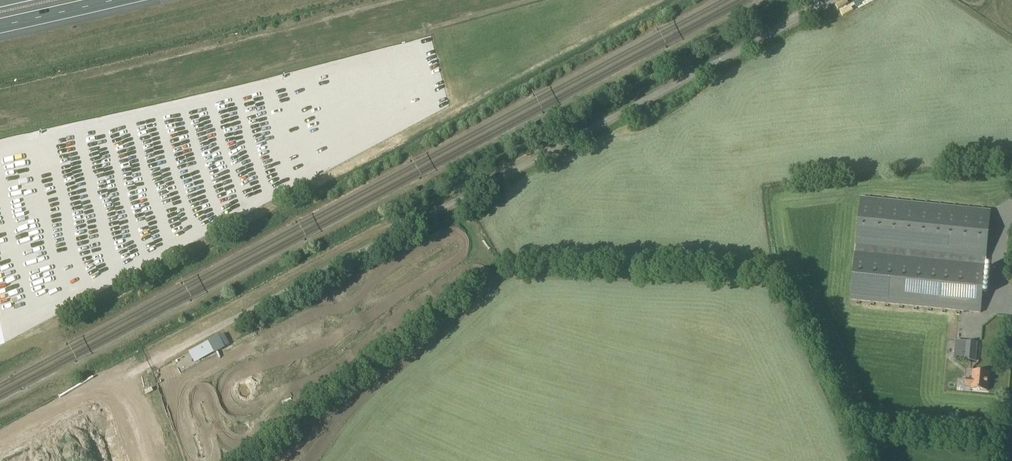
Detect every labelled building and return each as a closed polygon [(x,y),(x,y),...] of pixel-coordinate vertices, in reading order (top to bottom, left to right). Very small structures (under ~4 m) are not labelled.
[(990,210),(861,198),(851,300),(980,313),(990,210)] [(218,335),(206,342),(213,354),(225,347),(218,335)] [(976,362),(978,343),(965,341),(963,361),(976,362)] [(200,346),(189,352),(192,357),(203,351),(200,346)] [(989,373),(973,371),(972,379),(965,378),(964,385),(971,387),(970,390),(987,392),(989,373)]
